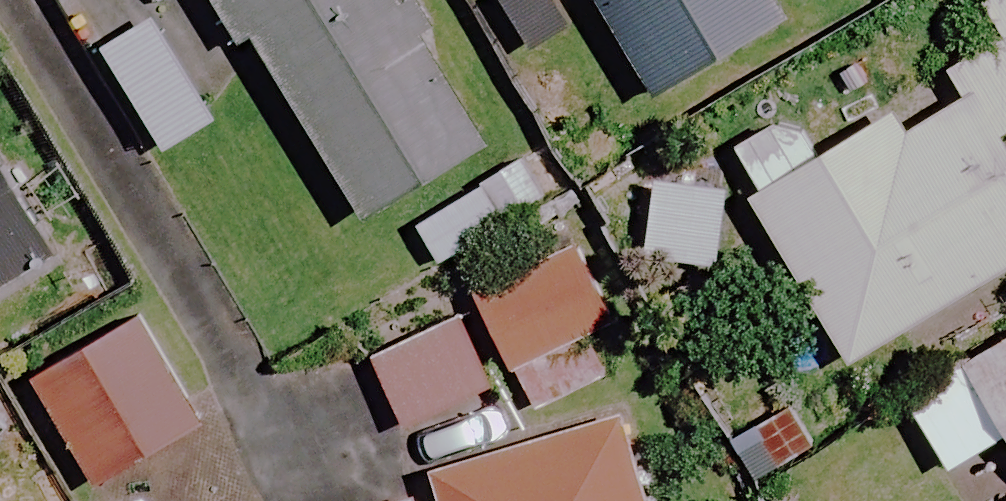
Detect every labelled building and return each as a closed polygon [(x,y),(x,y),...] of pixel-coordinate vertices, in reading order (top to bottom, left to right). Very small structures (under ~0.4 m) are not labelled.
[(248,33),(268,21),(373,206),(511,128),(438,0),(229,0),(248,33)] [(801,0),(621,0),(669,83),(804,5),(801,0)] [(226,107),(161,7),(110,40),(175,140),(226,107)] [(1005,120),(1005,34),(969,56),(983,80),(1005,120)] [(983,80),(922,116),(908,92),(829,138),(809,104),(740,143),(863,353),(1005,269),(1005,120),(983,80)] [(556,188),(532,147),(424,211),(449,252),(556,188)] [(726,265),(738,178),(660,167),(648,254),(726,265)] [(0,174),(0,287),(50,258),(0,174)] [(640,362),(580,239),(478,289),(538,412),(640,362)] [(501,372),(469,306),(382,348),(414,413),(501,372)] [(194,431),(138,325),(38,378),(94,484),(194,431)] [(897,399),(940,477),(1005,441),(1005,339),(897,399)] [(627,405),(432,463),(437,480),(368,500),(655,500),(627,405)]
